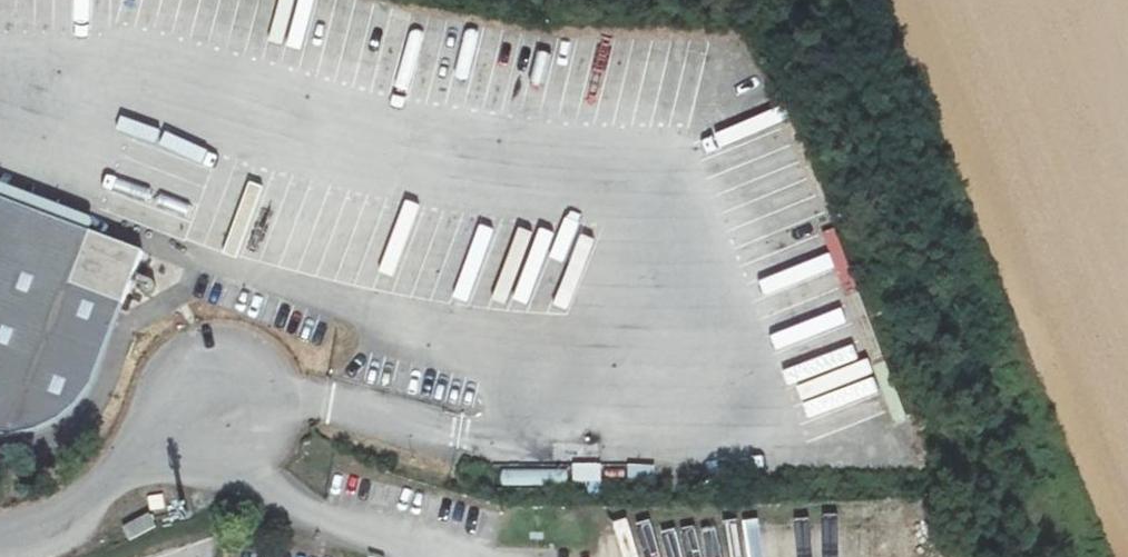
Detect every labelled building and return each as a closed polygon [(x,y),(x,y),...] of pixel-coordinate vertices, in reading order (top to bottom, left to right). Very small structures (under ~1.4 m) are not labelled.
[(92,36),(93,0),(0,0),(0,32),(92,36)] [(0,207),(0,433),(11,434),(23,433),(35,431),(46,428),(58,423),(67,416),(77,409),(85,400),(94,387),(143,263),(0,207)] [(576,463),(573,478),(598,482),(601,467),(576,463)] [(629,481),(654,481),(655,466),(629,466),(629,481)] [(126,531),(131,543),(163,531),(155,516),(126,531)]
